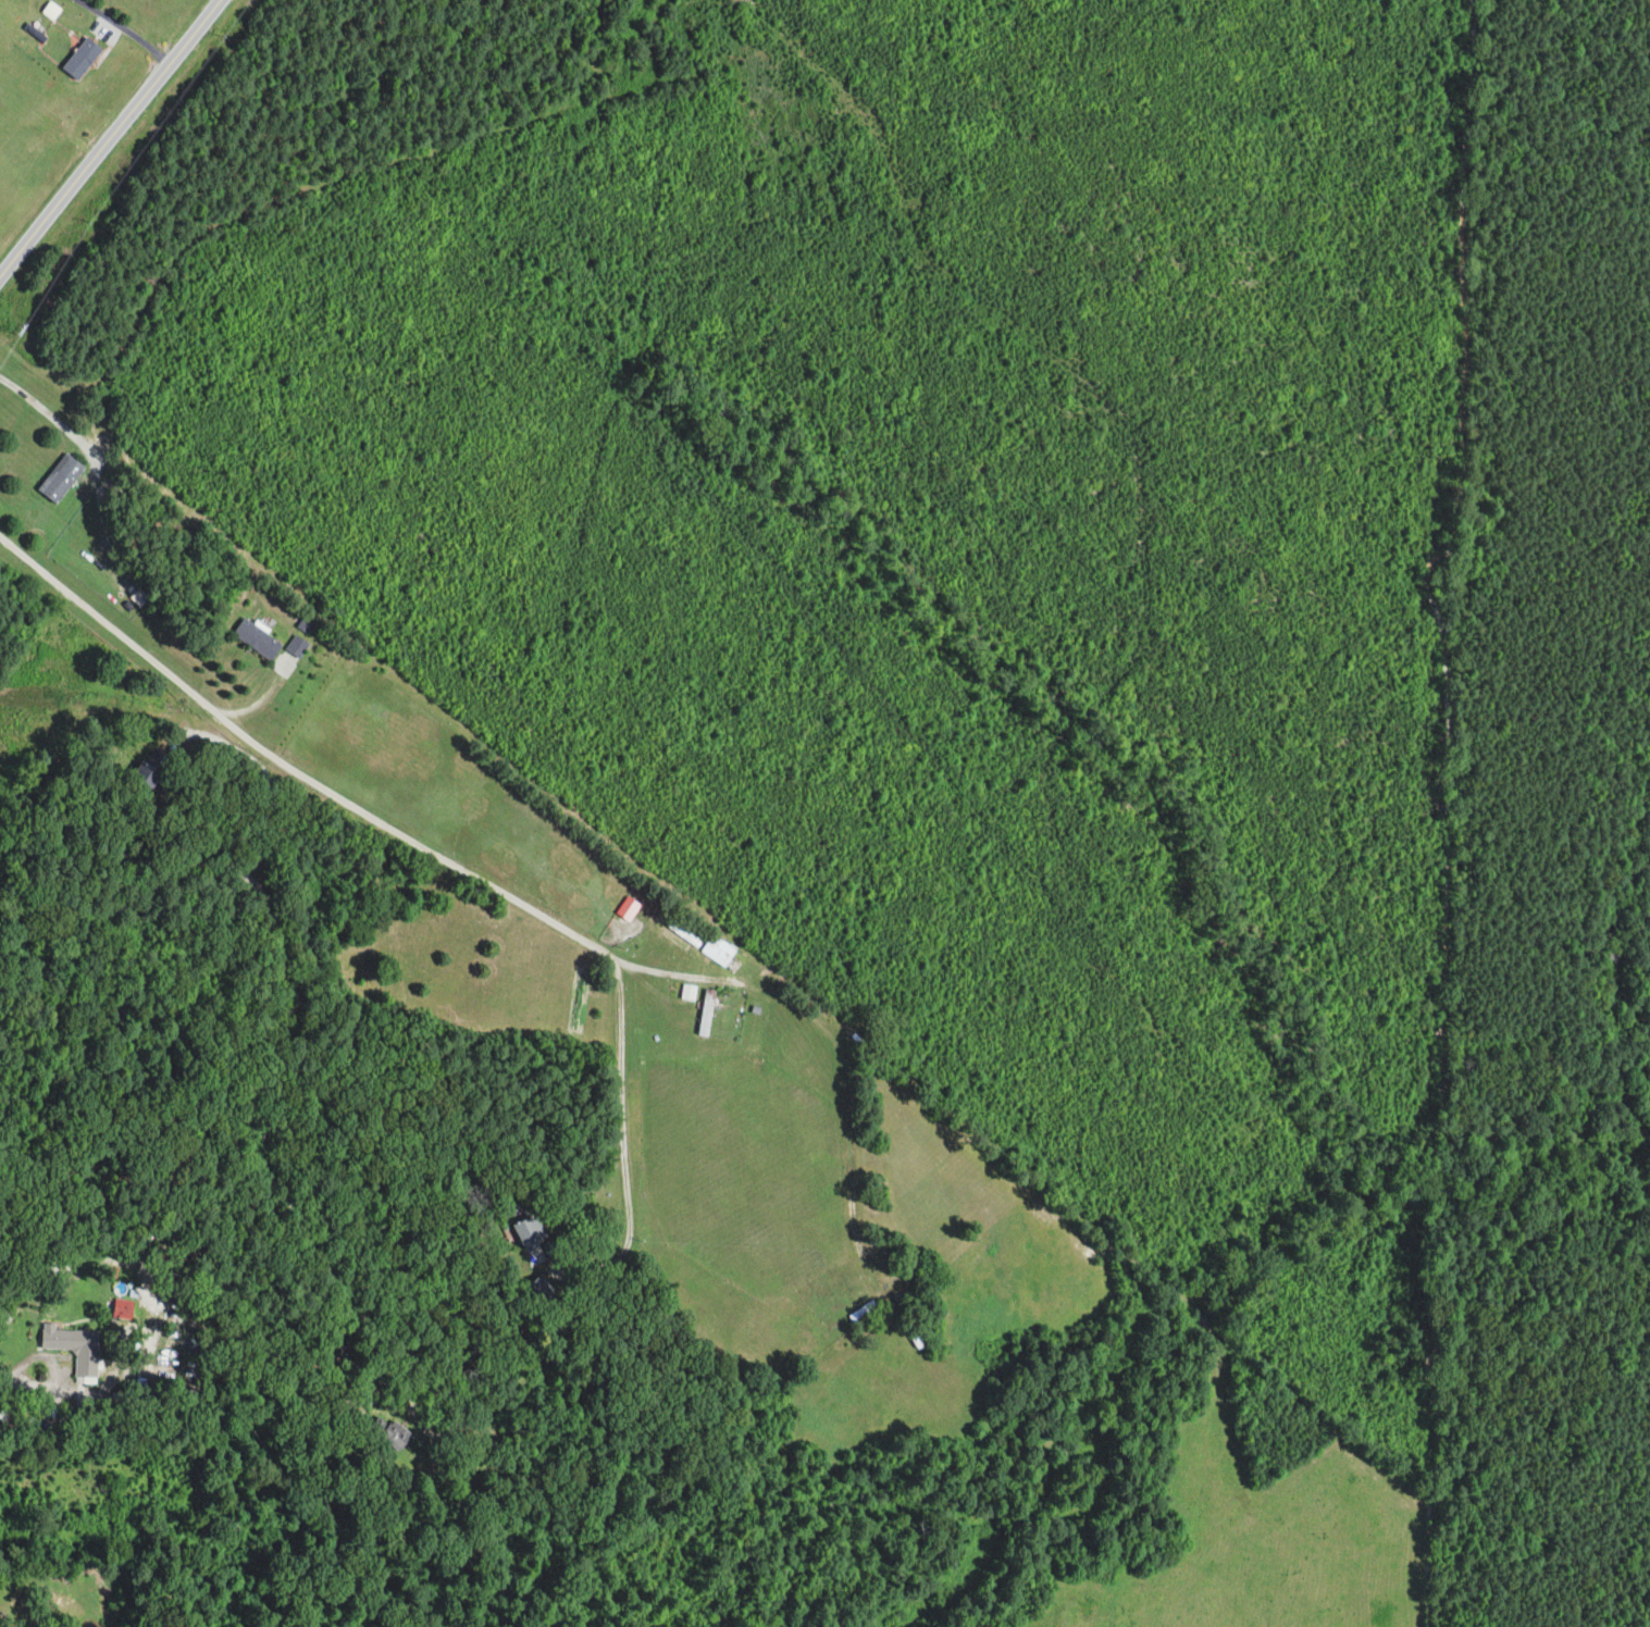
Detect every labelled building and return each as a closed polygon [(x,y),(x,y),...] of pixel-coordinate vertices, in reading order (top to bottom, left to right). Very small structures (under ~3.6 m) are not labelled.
[(63,68),(79,81),(104,49),(88,37),(63,68)] [(38,488),(57,504),(85,468),(66,452),(38,488)] [(83,484),(75,493),(83,499),(90,490),(83,484)] [(138,607),(149,600),(141,588),(130,595),(138,607)] [(284,642),(245,616),(233,633),(272,659),(284,642)] [(286,648),(300,657),(309,643),(295,634),(286,648)] [(152,787),(163,770),(145,758),(134,775),(152,787)] [(630,921),(641,904),(627,895),(616,913),(630,921)] [(725,967),(735,950),(710,935),(699,952),(725,967)] [(682,998),(696,1000),(697,985),(684,984),(682,998)] [(512,1225),(524,1249),(547,1237),(536,1213),(512,1225)] [(112,1316),(131,1321),(136,1301),(117,1297),(112,1316)] [(55,1330),(55,1324),(42,1324),(42,1349),(76,1350),(76,1378),(99,1378),(99,1331),(55,1330)] [(399,1450),(412,1434),(393,1418),(380,1435),(399,1450)]
